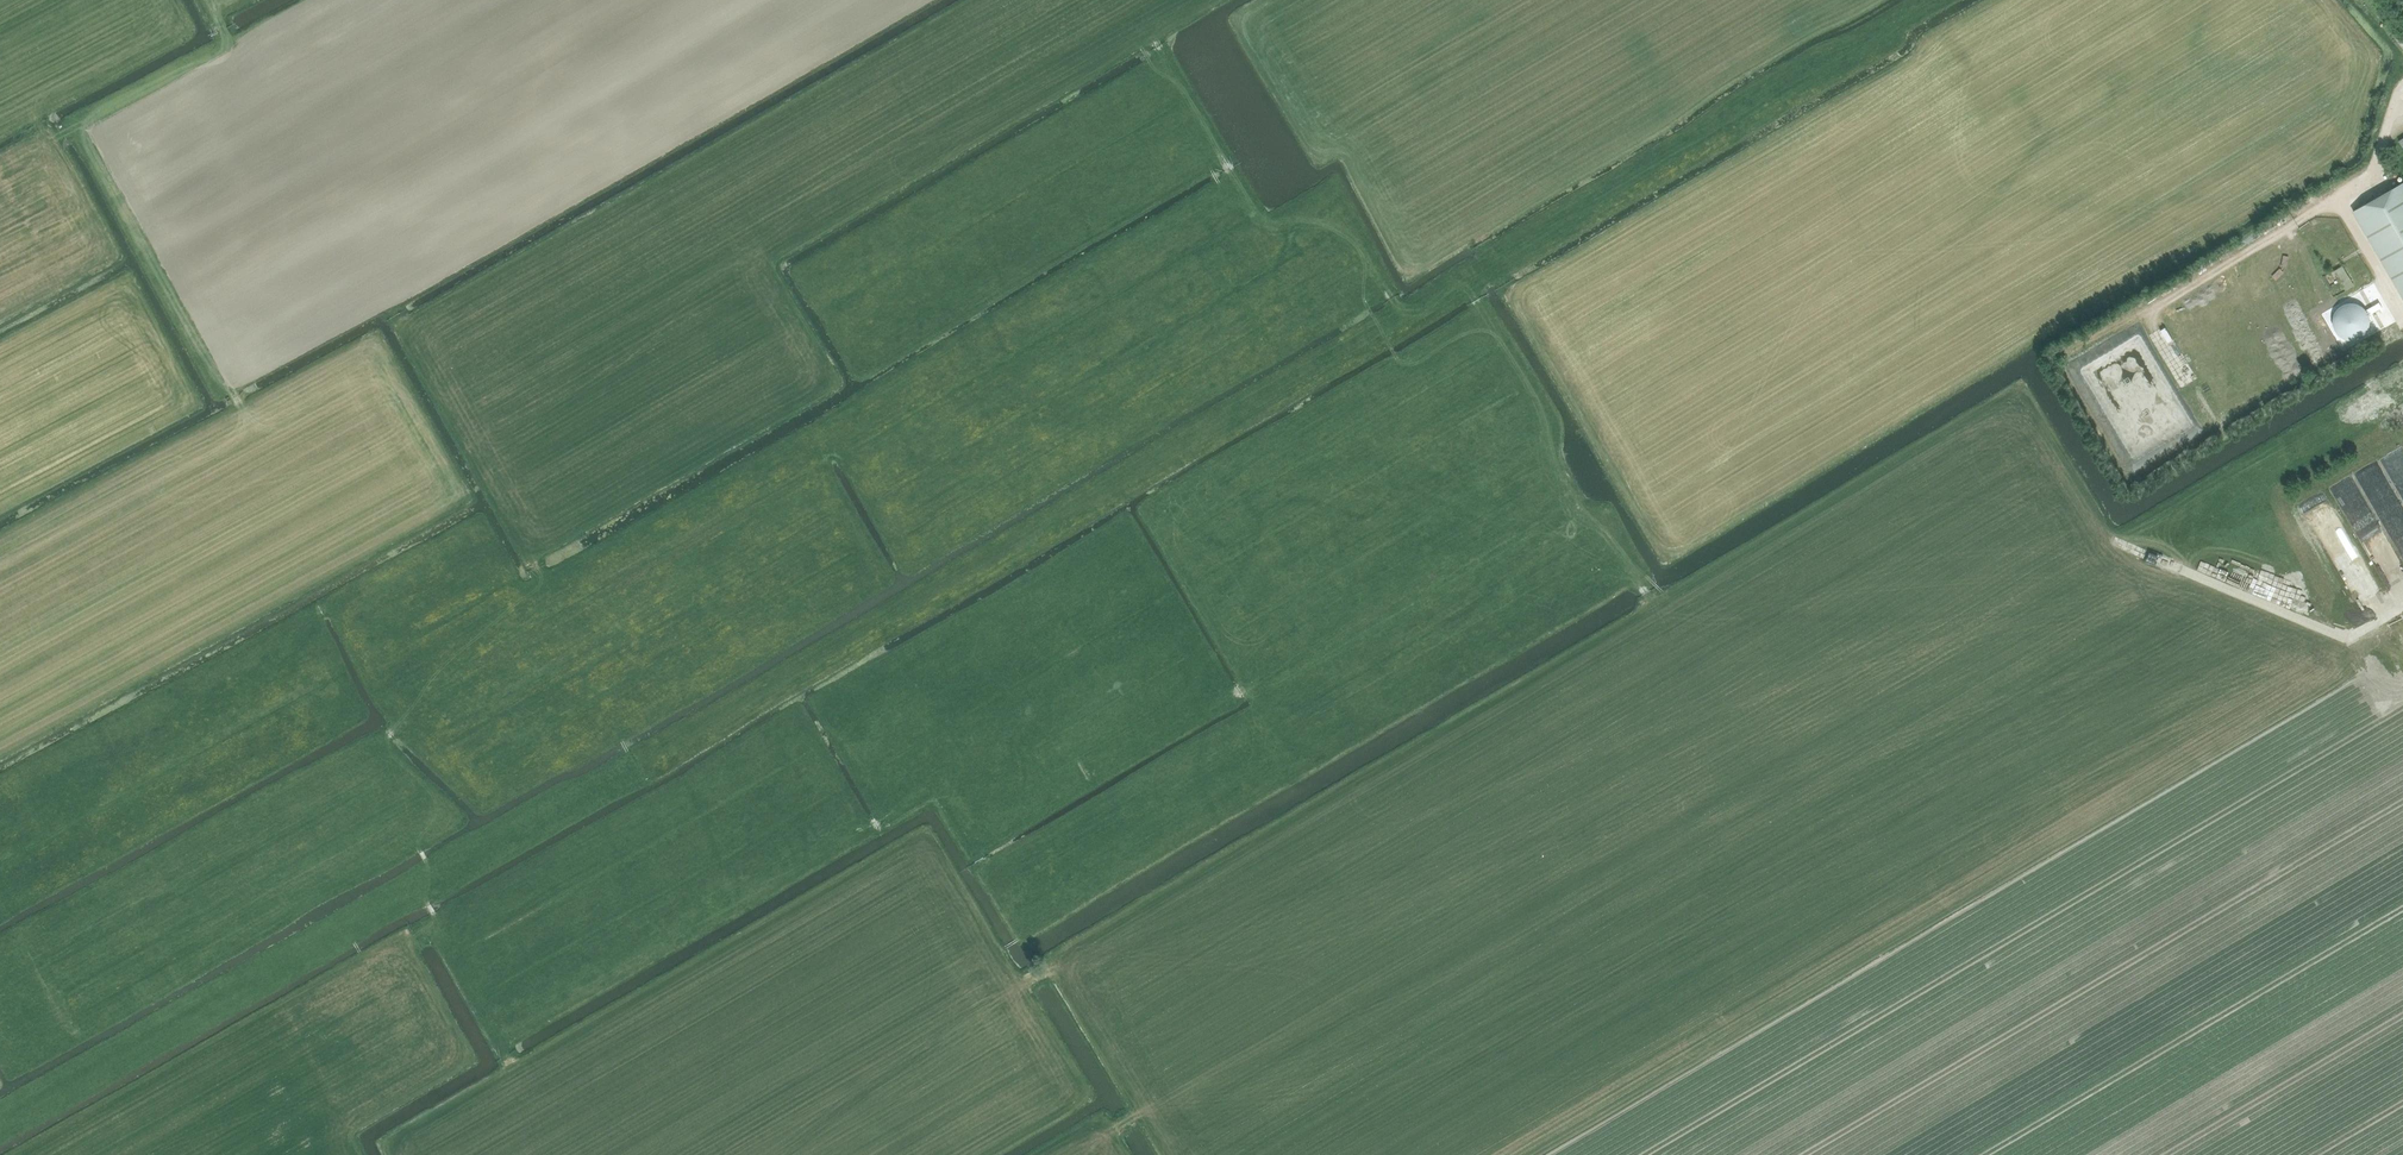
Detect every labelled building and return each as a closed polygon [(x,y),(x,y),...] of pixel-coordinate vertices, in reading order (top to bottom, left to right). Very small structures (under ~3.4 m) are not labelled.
[(2354,211),(2402,295),(2402,183),(2354,211)] [(2349,293),(2356,289),(2354,285),(2343,266),(2334,271),(2347,290),(2349,293)]
